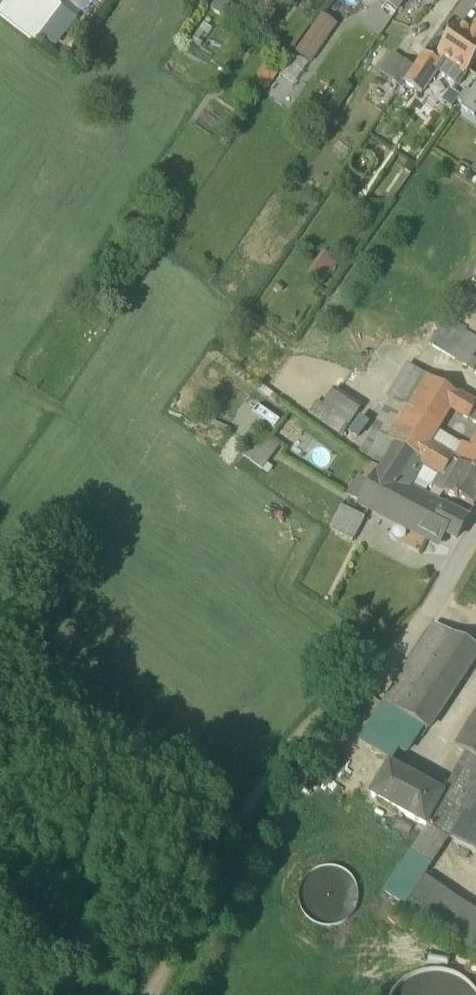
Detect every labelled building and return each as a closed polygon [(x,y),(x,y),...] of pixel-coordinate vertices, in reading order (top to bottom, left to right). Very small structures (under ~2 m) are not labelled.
[(0,10),(0,17),(35,44),(62,8),(52,0),(7,0),(4,4),(0,10)] [(398,11),(409,0),(387,0),(398,11)] [(214,12),(203,26),(215,36),(226,21),(214,12)] [(458,26),(437,56),(445,62),(466,76),(467,76),(475,63),(475,25),(470,34),(458,26)] [(328,39),(314,30),(297,54),(311,64),(328,39)] [(434,61),(424,54),(414,69),(404,84),(422,96),(437,74),(445,62),(437,56),(434,61)] [(414,69),(402,61),(389,80),(400,88),(414,69)] [(466,76),(445,62),(437,74),(458,88),(466,76)] [(461,109),(472,116),(475,111),(475,87),(461,109)] [(322,255),(308,275),(320,284),(334,264),(322,255)] [(447,321),(430,345),(467,367),(472,359),(475,353),(475,338),(447,321)] [(472,359),(467,367),(474,371),(475,366),(475,361),(472,359)] [(458,396),(422,374),(403,406),(415,413),(407,426),(432,441),(451,409),(458,396)] [(458,396),(451,409),(470,421),(475,409),(475,407),(458,396)] [(394,401),(361,454),(382,467),(396,444),(407,426),(415,413),(403,406),(394,401)] [(330,411),(317,403),(310,414),(322,422),(330,411)] [(432,441),(407,426),(396,444),(415,456),(423,443),(428,446),(432,441)] [(281,448),(261,434),(243,458),(263,472),(281,448)] [(428,446),(423,443),(415,456),(418,458),(416,462),(421,465),(442,477),(452,461),(428,446)] [(471,452),(464,448),(457,461),(475,473),(475,443),(471,452)] [(415,456),(396,444),(382,467),(377,475),(399,486),(406,490),(413,478),(420,468),(421,465),(416,462),(418,458),(415,456)] [(444,482),(438,479),(434,485),(446,492),(461,466),(456,463),(444,482)] [(444,495),(458,502),(459,499),(474,507),(475,504),(475,474),(461,466),(446,492),(444,495)] [(438,479),(420,468),(413,478),(432,490),(434,485),(438,479)] [(399,486),(377,475),(372,484),(361,502),(383,514),(399,486)] [(372,484),(360,477),(348,496),(361,502),(372,484)] [(399,486),(383,514),(395,521),(410,492),(406,490),(399,486)] [(466,522),(410,492),(395,521),(439,544),(446,532),(457,538),(466,522)] [(366,518),(342,506),(329,531),(353,543),(366,518)] [(434,625),(384,702),(422,727),(427,730),(475,656),(475,648),(434,625)] [(422,727),(384,702),(361,738),(369,744),(379,750),(378,751),(392,760),(399,750),(405,753),(422,727)] [(456,748),(465,753),(475,760),(475,715),(456,748)] [(443,794),(444,795),(426,827),(427,828),(448,839),(449,840),(450,839),(475,796),(475,760),(465,753),(443,794)] [(443,794),(389,765),(370,796),(426,827),(444,795),(443,794)] [(450,839),(475,855),(475,796),(450,839)] [(448,839),(427,828),(410,853),(431,867),(448,839)] [(410,853),(384,891),(392,897),(401,904),(404,906),(470,951),(475,942),(475,910),(424,877),(431,867),(410,853)] [(356,908),(358,897),(356,885),(349,876),(339,869),(328,867),(317,869),(307,876),(301,886),(298,897),(301,908),(307,918),(317,924),(328,927),(340,924),(349,918),(356,908)] [(401,904),(392,897),(388,903),(397,909),(401,904)] [(471,986),(454,975),(435,971),(415,975),(399,986),(393,994),(475,994),(471,986)]
